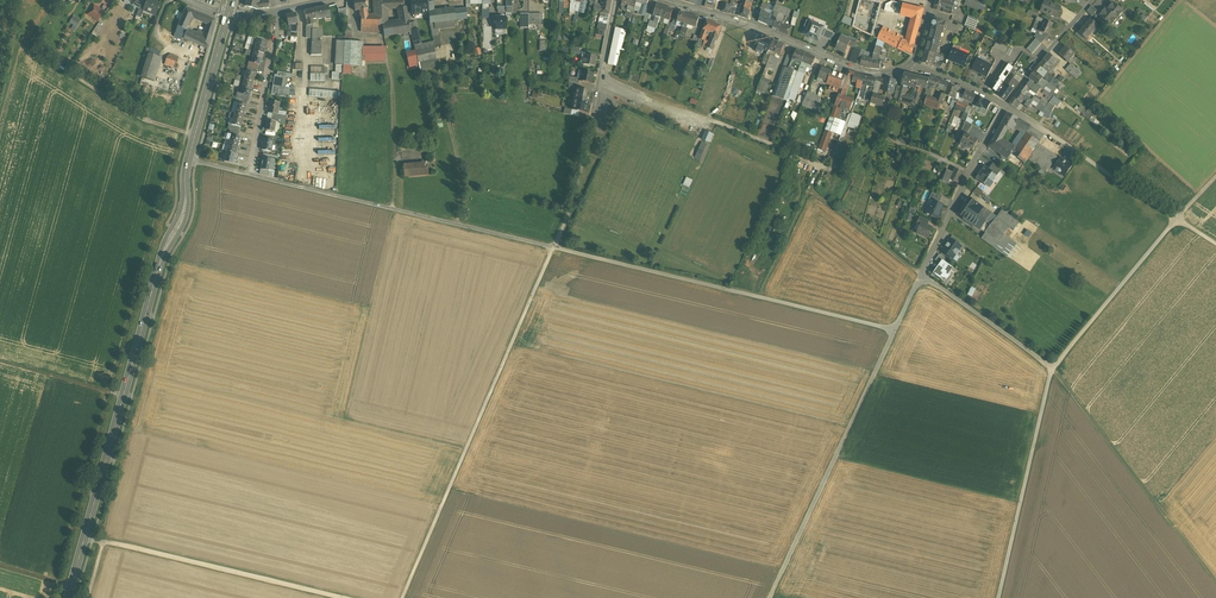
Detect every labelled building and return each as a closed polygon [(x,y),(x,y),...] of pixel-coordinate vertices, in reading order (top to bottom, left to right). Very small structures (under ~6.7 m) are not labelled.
[(134,2),(133,5),(139,9),(142,2),(143,0),(136,0),(134,2)] [(148,0),(147,0),(146,4),(144,10),(151,13),(151,12),(156,13),(160,4),(154,1),(153,0),(153,2),(148,0)] [(245,6),(256,9),(258,2),(259,0),(247,0),(245,6)] [(258,2),(256,9),(268,8),(268,0),(264,0),(265,1),(258,2)] [(353,0),(355,11),(360,10),(366,9),(365,2),(365,0),(354,0),(353,0)] [(385,0),(386,9),(399,7),(399,8),(404,8),(404,7),(404,0),(392,0),(385,0)] [(412,14),(414,14),(428,13),(427,3),(428,3),(427,0),(411,0),(412,14)] [(621,4),(620,6),(621,9),(623,11),(626,12),(625,13),(625,16),(627,18),(630,19),(633,9),(636,0),(632,0),(630,7),(621,4)] [(714,0),(713,3),(707,1),(705,7),(715,9),(718,0),(713,0),(714,0)] [(870,0),(860,0),(854,22),(853,27),(872,37),(881,3),(870,0)] [(935,6),(945,9),(952,11),(957,12),(959,7),(958,6),(959,3),(952,0),(936,0),(935,6)] [(973,0),(966,0),(964,5),(981,12),(984,4),(973,0)] [(770,4),(764,1),(761,7),(766,8),(766,9),(768,9),(770,4)] [(903,4),(892,1),(886,5),(884,10),(900,15),(903,4)] [(146,4),(142,2),(139,9),(137,16),(141,17),(144,10),(146,4)] [(1054,6),(1045,2),(1041,11),(1056,17),(1060,8),(1054,6)] [(611,4),(601,3),(601,6),(600,10),(599,15),(599,16),(608,18),(611,4)] [(729,5),(724,3),(721,12),(727,13),(728,10),(729,5)] [(1123,12),(1113,3),(1107,10),(1117,18),(1123,12)] [(781,7),(776,4),(773,11),(775,13),(778,16),(779,13),(778,13),(781,7)] [(924,9),(903,4),(900,15),(910,17),(912,17),(915,18),(915,17),(921,19),(924,9)] [(105,13),(94,5),(88,14),(99,22),(105,13)] [(664,7),(657,5),(653,16),(656,17),(654,22),(659,23),(661,17),(664,7)] [(329,6),(314,9),(313,20),(317,19),(324,18),(330,17),(329,6)] [(1097,11),(1091,6),(1087,11),(1092,16),(1095,18),(1097,16),(1094,14),(1097,11)] [(401,22),(397,22),(398,34),(410,32),(406,7),(404,7),(404,8),(399,8),(401,22)] [(664,7),(661,17),(662,18),(670,20),(673,10),(664,7)] [(766,8),(761,7),(761,8),(758,15),(760,16),(758,21),(768,25),(771,16),(764,13),(766,9),(766,8)] [(786,10),(781,7),(778,13),(779,13),(784,15),(786,10)] [(186,8),(178,26),(186,30),(192,17),(194,11),(186,8)] [(346,8),(338,10),(339,17),(346,16),(346,8)] [(466,8),(454,9),(455,21),(467,19),(466,15),(466,9),(466,8)] [(750,11),(741,8),(740,13),(739,16),(747,19),(750,11)] [(1117,18),(1107,10),(1105,8),(1099,16),(1111,26),(1117,18)] [(314,9),(304,11),(308,26),(312,25),(313,25),(313,20),(314,9)] [(433,12),(428,12),(428,13),(429,24),(436,23),(454,21),(455,21),(454,9),(433,12)] [(210,18),(194,11),(192,17),(208,24),(210,18)] [(531,11),(531,34),(546,34),(546,12),(531,11)] [(688,15),(680,12),(677,20),(677,22),(684,24),(685,24),(688,15)] [(795,12),(793,18),(791,25),(795,26),(797,20),(799,13),(795,12)] [(296,13),(286,16),(288,25),(292,24),(298,23),(296,13)] [(771,16),(768,25),(773,27),(776,21),(778,16),(775,13),(773,17),(771,16)] [(784,15),(779,13),(778,16),(776,21),(781,23),(782,21),(784,16),(784,15)] [(528,14),(520,14),(520,28),(528,28),(528,14)] [(699,18),(688,15),(685,24),(687,25),(696,28),(699,18)] [(71,16),(68,23),(77,27),(80,19),(71,16)] [(367,16),(362,16),(361,32),(383,32),(382,24),(380,25),(380,16),(375,16),(367,16)] [(978,20),(969,17),(969,16),(968,16),(968,17),(965,26),(975,30),(978,21),(979,20),(978,20)] [(501,17),(495,17),(495,29),(506,29),(506,21),(501,21),(501,17)] [(912,17),(911,23),(906,41),(914,45),(921,19),(915,17),(915,18),(912,17)] [(943,21),(936,17),(934,21),(933,22),(933,25),(933,26),(932,29),(942,32),(942,33),(943,33),(946,22),(943,22),(943,21)] [(215,20),(210,18),(208,24),(207,24),(204,33),(199,31),(198,31),(195,34),(187,30),(186,30),(183,36),(182,37),(184,38),(207,49),(215,20)] [(854,22),(844,18),(842,22),(853,27),(854,22)] [(1039,19),(1037,18),(1033,29),(1039,31),(1044,20),(1042,19),(1040,18),(1039,19)] [(1049,22),(1044,19),(1044,20),(1039,31),(1048,35),(1053,23),(1049,22)] [(1079,32),(1079,33),(1083,36),(1087,40),(1099,26),(1095,22),(1091,19),(1090,19),(1079,32)] [(717,24),(707,20),(702,33),(705,35),(707,31),(713,33),(717,24)] [(454,21),(436,23),(437,29),(455,27),(454,21)] [(781,23),(776,21),(773,27),(773,28),(779,30),(782,24),(781,23)] [(386,24),(382,24),(383,32),(384,36),(398,34),(397,22),(386,24)] [(600,23),(598,22),(597,30),(600,30),(600,31),(606,31),(606,28),(600,27),(600,23)] [(668,22),(664,34),(668,35),(670,29),(672,24),(668,22)] [(824,29),(824,28),(811,22),(808,29),(805,35),(810,37),(809,38),(814,40),(815,39),(819,41),(821,37),(824,29)] [(436,23),(429,24),(433,37),(438,36),(437,29),(436,23)] [(784,24),(782,23),(782,24),(779,30),(779,32),(787,35),(791,27),(784,24)] [(717,24),(713,33),(718,35),(722,26),(717,24)] [(186,30),(178,26),(175,32),(183,36),(186,30)] [(686,28),(683,26),(680,35),(684,37),(685,37),(688,28),(687,27),(686,28)] [(626,31),(615,28),(608,64),(616,66),(624,38),(626,31)] [(318,29),(312,29),(311,38),(312,38),(321,38),(321,35),(321,30),(319,29),(318,29)] [(417,29),(411,30),(413,43),(420,41),(417,29)] [(835,33),(824,29),(821,37),(831,41),(835,33)] [(902,39),(883,29),(878,40),(891,46),(898,50),(903,40),(902,39)] [(932,29),(931,29),(925,52),(935,54),(936,55),(942,33),(942,32),(932,29)] [(708,47),(707,48),(712,50),(718,35),(713,33),(709,43),(708,47)] [(878,40),(866,34),(865,38),(869,40),(868,42),(876,46),(878,40)] [(1037,35),(1036,34),(1034,37),(1036,39),(1042,44),(1046,38),(1045,38),(1037,35)] [(772,40),(760,35),(758,42),(756,47),(760,48),(768,52),(768,50),(772,40)] [(859,36),(850,62),(860,66),(862,56),(863,56),(865,47),(868,42),(869,40),(865,38),(859,36)] [(850,41),(840,37),(835,48),(845,53),(848,45),(850,41)] [(851,39),(850,41),(848,45),(855,48),(857,41),(851,39)] [(784,45),(772,40),(768,50),(780,55),(782,49),(784,50),(786,46),(784,46),(784,45)] [(874,51),(873,57),(877,58),(878,58),(879,55),(880,55),(882,49),(884,43),(878,40),(874,51)] [(903,40),(898,50),(904,53),(905,51),(912,54),(914,45),(906,41),(903,40)] [(267,43),(257,41),(256,46),(265,49),(267,43)] [(345,41),(337,41),(336,65),(343,66),(345,41)] [(352,42),(345,41),(343,66),(362,67),(362,60),(363,48),(363,42),(352,42)] [(1009,48),(996,41),(993,47),(1006,54),(1009,48)] [(421,45),(414,46),(415,52),(418,63),(436,59),(432,42),(421,45)] [(321,43),(311,43),(311,56),(321,55),(321,43)] [(891,46),(884,43),(882,49),(888,51),(890,52),(891,46)] [(961,48),(954,45),(949,57),(948,60),(964,66),(968,55),(959,52),(961,48)] [(265,49),(256,46),(254,52),(263,54),(265,49)] [(1075,54),(1065,46),(1059,54),(1069,63),(1071,60),(1070,59),(1075,54)] [(386,48),(363,48),(362,60),(386,60),(386,48)] [(160,52),(150,49),(149,54),(158,57),(160,52)] [(805,54),(796,51),(794,57),(792,60),(801,63),(802,62),(805,54)] [(263,54),(254,52),(254,53),(253,57),(262,60),(263,54)] [(415,52),(406,54),(410,70),(419,68),(418,63),(415,52)] [(935,54),(925,52),(922,62),(932,66),(933,62),(935,54)] [(1057,60),(1048,53),(1042,62),(1046,65),(1043,69),(1046,71),(1049,68),(1050,69),(1051,67),(1057,60)] [(158,57),(149,54),(141,77),(151,80),(158,57)] [(794,57),(787,54),(785,62),(791,64),(792,60),(794,57)] [(815,57),(805,54),(802,62),(805,63),(811,66),(815,57)] [(597,57),(585,55),(583,64),(595,66),(597,57)] [(863,56),(862,56),(860,66),(870,69),(872,59),(867,58),(863,56)] [(158,57),(151,80),(154,81),(161,58),(158,57)] [(176,60),(167,57),(164,65),(174,68),(176,60)] [(262,60),(253,57),(251,63),(258,65),(260,66),(262,60)] [(877,58),(873,57),(872,59),(870,69),(880,70),(881,61),(877,60),(877,58)] [(993,66),(977,58),(971,69),(987,77),(993,66)] [(773,62),(769,60),(767,65),(765,69),(774,72),(778,61),(774,60),(773,62)] [(998,76),(997,78),(1003,82),(1006,78),(1004,76),(1007,71),(1009,73),(1013,67),(1006,62),(997,75),(998,76)] [(811,66),(805,63),(801,73),(804,74),(807,68),(810,69),(811,66)] [(1077,69),(1070,63),(1065,69),(1072,75),(1077,69)] [(1038,66),(1035,70),(1043,77),(1045,75),(1047,72),(1038,66)] [(797,72),(783,67),(776,84),(772,96),(787,101),(790,92),(797,72)] [(1056,70),(1051,67),(1050,69),(1049,68),(1046,71),(1047,72),(1052,76),(1056,70)] [(831,71),(822,68),(818,78),(827,81),(831,71)] [(1009,73),(1006,78),(1004,82),(1008,86),(1013,78),(1018,82),(1021,79),(1015,74),(1016,71),(1012,69),(1009,73)] [(848,70),(845,76),(846,76),(838,96),(842,97),(849,80),(852,72),(848,70)] [(256,74),(246,71),(245,77),(254,80),(256,74)] [(593,73),(584,71),(582,81),(591,83),(593,73)] [(845,76),(831,71),(827,84),(830,85),(828,90),(839,94),(845,76)] [(801,73),(798,72),(797,72),(790,92),(797,94),(805,74),(801,73)] [(864,76),(852,72),(849,80),(858,84),(857,88),(861,89),(862,85),(864,76)] [(1042,78),(1034,72),(1029,77),(1038,83),(1039,82),(1042,78)] [(919,77),(904,73),(902,83),(906,84),(916,87),(916,86),(919,77)] [(277,75),(274,75),(271,91),(272,91),(271,95),(277,96),(278,90),(284,91),(284,88),(286,77),(277,75)] [(877,78),(864,76),(862,85),(867,86),(871,87),(874,87),(877,78)] [(254,80),(245,77),(243,83),(252,85),(254,80)] [(929,79),(919,77),(916,86),(926,89),(929,79)] [(948,83),(930,77),(929,79),(926,89),(931,90),(932,87),(941,89),(945,91),(948,83)] [(997,78),(996,77),(989,88),(997,93),(997,92),(1002,85),(1004,82),(1003,82),(997,78)] [(770,81),(762,78),(757,89),(765,93),(770,81)] [(896,80),(887,78),(886,84),(884,91),(893,93),(896,80)] [(1018,82),(1013,78),(1008,86),(1010,87),(1014,90),(1019,83),(1018,82)] [(1028,79),(1019,91),(1029,99),(1030,99),(1032,95),(1027,92),(1029,88),(1030,89),(1034,84),(1028,79)] [(252,85),(243,83),(242,88),(251,91),(252,85)] [(959,88),(950,83),(945,94),(953,98),(954,98),(956,95),(955,94),(957,90),(958,91),(959,88)] [(1040,88),(1034,84),(1030,89),(1033,91),(1032,92),(1036,94),(1040,88)] [(867,86),(862,85),(861,89),(857,98),(864,101),(867,87),(867,86)] [(1004,87),(999,93),(997,95),(1005,101),(1014,90),(1010,87),(1007,90),(1005,88),(1004,87)] [(251,91),(242,88),(240,94),(243,95),(249,96),(251,91)] [(290,89),(284,88),(284,91),(278,90),(277,96),(288,98),(290,89)] [(590,92),(576,89),(576,90),(574,100),(588,102),(590,92)] [(958,100),(958,101),(964,103),(965,100),(962,99),(966,91),(963,89),(958,100)] [(976,95),(966,91),(962,99),(965,100),(969,102),(972,103),(976,95)] [(1019,91),(1014,97),(1020,102),(1022,99),(1027,102),(1029,99),(1019,91)] [(1046,96),(1045,98),(1050,102),(1054,96),(1048,93),(1046,96)] [(821,99),(807,94),(802,105),(816,111),(821,99)] [(885,98),(873,94),(870,103),(882,107),(885,98)] [(903,95),(899,94),(898,99),(909,102),(910,97),(903,95)] [(1041,99),(1035,95),(1034,97),(1032,95),(1030,99),(1034,102),(1037,104),(1038,104),(1041,99)] [(842,97),(838,96),(835,105),(841,107),(850,110),(853,101),(842,97)] [(985,99),(977,96),(974,105),(977,106),(975,110),(979,112),(982,107),(985,99)] [(1061,102),(1054,96),(1050,102),(1058,107),(1061,102)] [(937,101),(927,97),(924,105),(938,110),(941,101),(937,100),(937,101)] [(1020,102),(1014,97),(1009,104),(1016,109),(1020,102)] [(1049,103),(1042,98),(1041,99),(1038,104),(1045,109),(1049,103)] [(1027,102),(1024,105),(1029,109),(1030,107),(1029,106),(1031,103),(1032,104),(1033,104),(1034,102),(1030,99),(1029,99),(1027,102)] [(588,102),(574,100),(572,110),(586,113),(588,102)] [(964,103),(958,101),(956,104),(955,108),(964,112),(965,112),(968,105),(964,103)] [(279,103),(270,102),(268,113),(272,114),(277,115),(279,115),(286,116),(286,112),(278,111),(279,103)] [(247,105),(238,103),(236,109),(245,111),(247,105)] [(1054,106),(1049,103),(1045,109),(1047,110),(1050,112),(1054,106)] [(1038,104),(1037,104),(1036,106),(1035,108),(1044,114),(1047,110),(1045,109),(1038,104)] [(841,107),(835,105),(830,116),(836,118),(841,107)] [(1082,114),(1085,110),(1080,106),(1077,110),(1082,114)] [(245,111),(236,109),(235,111),(235,114),(244,117),(245,111)] [(959,118),(955,116),(957,113),(952,111),(948,123),(951,124),(952,122),(957,123),(959,118)] [(851,113),(848,115),(847,117),(846,122),(841,136),(844,137),(847,129),(848,126),(856,129),(861,117),(851,113)] [(1018,119),(1007,113),(1001,124),(1008,128),(1012,130),(1013,128),(1018,119)] [(836,118),(830,116),(825,130),(831,132),(836,118)] [(846,122),(836,118),(831,132),(841,136),(846,122)] [(242,122),(233,119),(231,119),(230,119),(228,124),(229,124),(241,128),(242,122)] [(1030,126),(1018,119),(1013,128),(1020,132),(1021,131),(1025,133),(1026,133),(1030,126)] [(271,121),(267,120),(265,130),(278,133),(279,124),(277,123),(275,122),(276,122),(271,121)] [(972,125),(966,121),(961,131),(966,134),(966,133),(967,134),(972,125)] [(1008,128),(1001,124),(992,141),(998,144),(1001,139),(1008,128)] [(1044,135),(1030,126),(1026,133),(1039,142),(1044,135)] [(815,158),(821,161),(824,151),(826,152),(832,134),(831,132),(825,130),(815,158)] [(335,140),(334,131),(324,132),(320,132),(320,141),(335,140)] [(706,131),(702,140),(709,143),(713,134),(706,131)] [(1020,132),(1011,146),(1015,149),(1025,133),(1021,131),(1020,132)] [(967,134),(966,133),(966,134),(960,143),(973,150),(978,141),(967,134)] [(1026,133),(1025,133),(1015,149),(1011,154),(1024,163),(1027,159),(1037,145),(1039,142),(1026,133)] [(238,137),(231,135),(229,141),(239,143),(240,138),(238,137)] [(272,140),(263,139),(261,150),(270,152),(272,140)] [(998,144),(992,141),(989,146),(1008,159),(1011,154),(1015,149),(1011,146),(1001,139),(998,144)] [(695,158),(700,161),(707,144),(702,142),(695,158)] [(1037,145),(1027,159),(1047,172),(1050,167),(1056,158),(1037,145)] [(237,149),(228,146),(227,152),(236,154),(237,149)] [(236,154),(227,152),(225,157),(234,160),(234,159),(236,154)] [(271,159),(262,157),(260,169),(271,171),(272,160),(272,159),(271,159)] [(1056,158),(1050,167),(1053,169),(1059,160),(1056,158)] [(1059,160),(1053,169),(1056,171),(1055,171),(1059,174),(1060,173),(1060,174),(1062,171),(1066,174),(1068,170),(1069,171),(1071,168),(1070,167),(1071,166),(1061,158),(1059,160)] [(433,162),(403,165),(404,177),(434,175),(433,162)] [(993,164),(989,170),(994,173),(994,174),(997,177),(1002,170),(993,164)] [(985,167),(976,179),(990,188),(994,183),(989,180),(994,174),(994,173),(989,170),(985,167)] [(953,173),(945,169),(940,180),(948,184),(950,180),(958,183),(963,172),(955,168),(953,173)] [(683,185),(689,188),(693,180),(687,178),(683,185)] [(982,193),(976,188),(973,192),(979,197),(982,193)] [(933,191),(929,199),(933,201),(939,203),(943,196),(933,191)] [(969,197),(964,206),(970,210),(976,202),(969,197)] [(931,207),(929,206),(928,209),(925,210),(927,215),(930,214),(939,218),(940,215),(939,213),(943,205),(939,203),(933,201),(931,207)] [(992,213),(976,202),(970,210),(986,222),(992,213)] [(970,210),(964,206),(958,214),(964,219),(970,210)] [(986,222),(970,210),(964,219),(980,230),(981,229),(986,222)] [(991,225),(1008,238),(1009,238),(1019,223),(1002,210),(991,225)] [(906,212),(904,219),(910,221),(913,214),(906,212)] [(929,221),(919,217),(917,223),(920,225),(921,223),(927,226),(929,221)] [(986,222),(981,229),(980,230),(985,233),(986,232),(991,225),(986,222)] [(927,226),(921,223),(920,225),(917,233),(928,238),(932,228),(927,226)] [(1008,238),(991,225),(986,232),(985,233),(986,233),(982,239),(1006,257),(1016,243),(1009,238),(1008,238)] [(961,242),(952,236),(950,239),(959,245),(961,242)] [(959,245),(950,239),(948,242),(949,243),(949,244),(948,243),(946,246),(947,247),(946,248),(945,247),(942,251),(952,258),(955,254),(956,255),(959,251),(958,251),(961,247),(959,245)] [(940,254),(935,260),(941,264),(943,261),(946,264),(948,261),(940,254)] [(947,284),(956,271),(946,264),(943,261),(941,264),(934,273),(942,279),(941,280),(947,284)]
